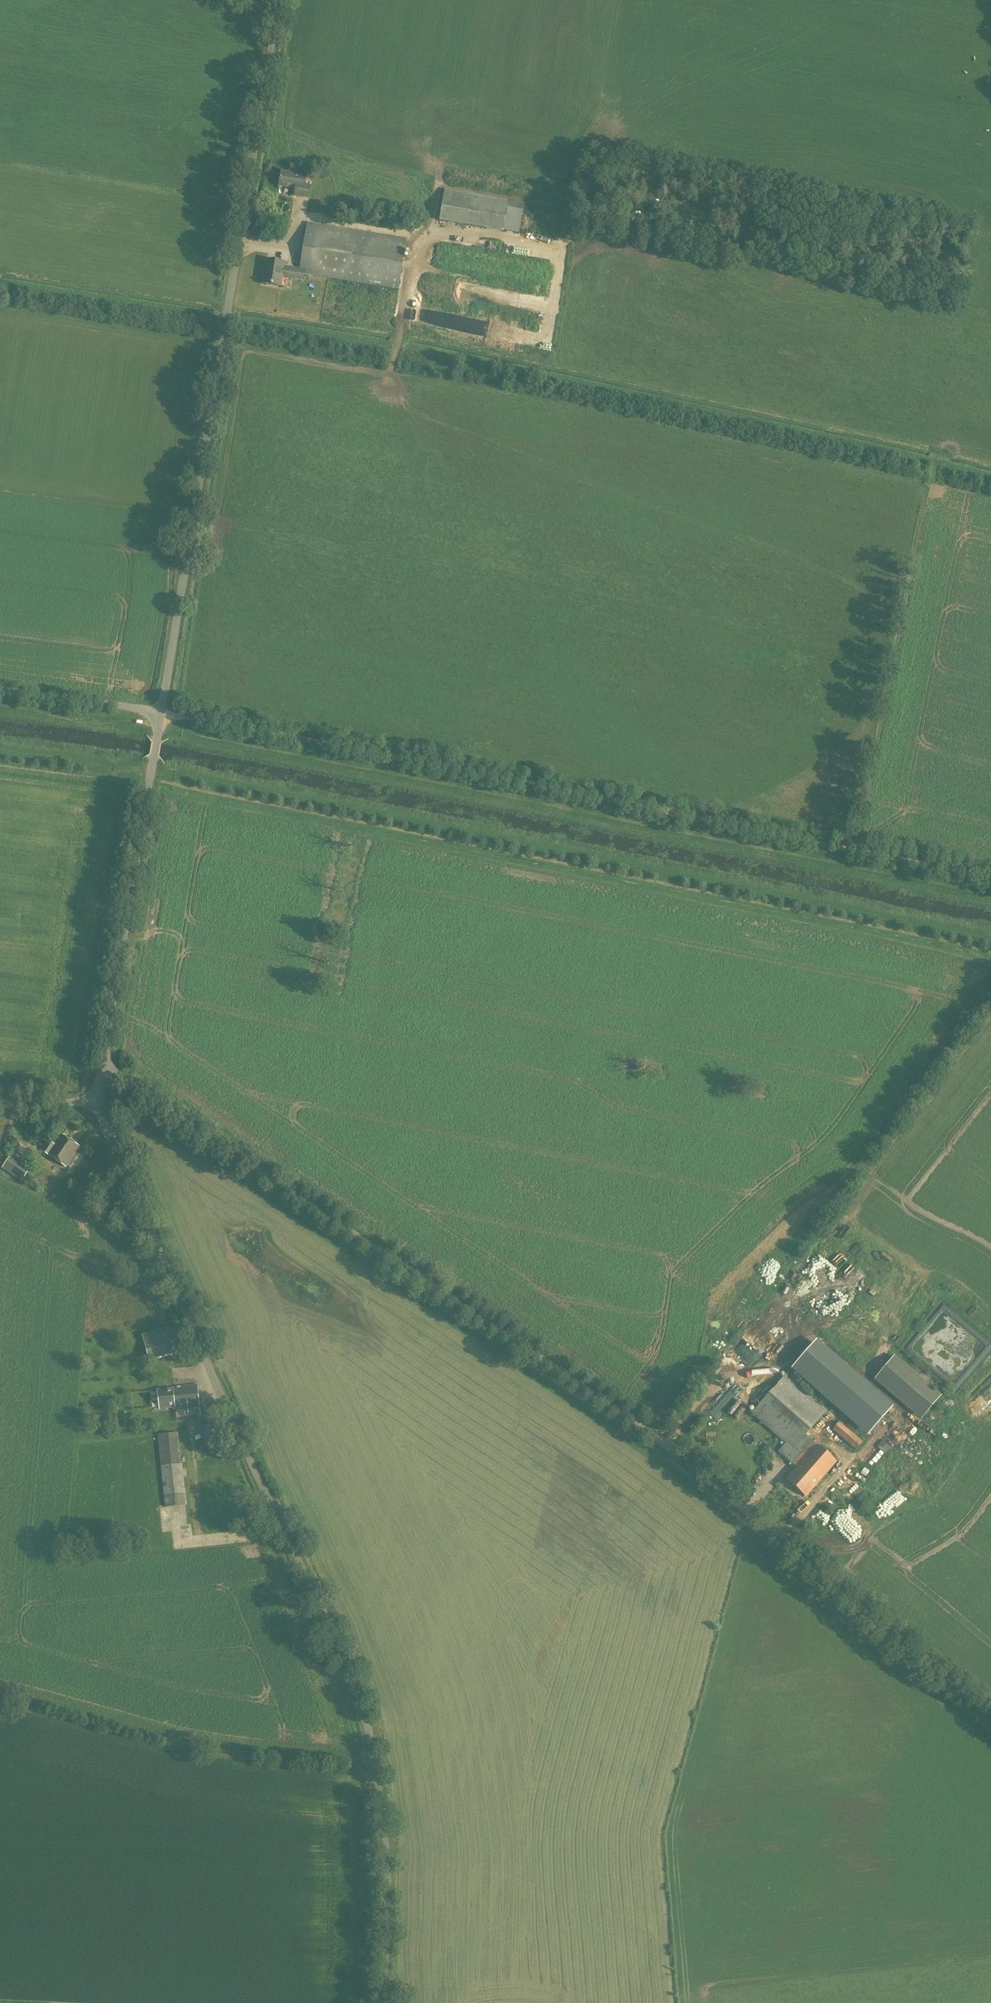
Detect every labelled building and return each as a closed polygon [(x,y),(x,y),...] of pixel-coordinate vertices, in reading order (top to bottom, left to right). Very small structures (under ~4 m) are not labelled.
[(309,198),(311,186),(305,185),(307,174),(290,171),(289,173),(281,171),(279,186),(296,189),(294,196),(309,198)] [(503,231),(509,200),(445,190),(439,221),(503,231)] [(595,204),(615,211),(619,199),(599,192),(595,204)] [(299,270),(305,271),(305,275),(399,290),(407,239),(307,223),(299,270)] [(304,281),(305,275),(305,271),(299,270),(284,267),(284,264),(267,261),(266,268),(268,268),(265,284),(263,284),(280,287),(282,278),(304,281)] [(66,1166),(79,1147),(61,1135),(48,1155),(66,1166)] [(9,1157),(2,1168),(21,1182),(29,1171),(9,1157)] [(844,1274),(852,1282),(862,1272),(854,1264),(844,1274)] [(735,1318),(744,1309),(740,1306),(731,1314),(735,1318)] [(170,1325),(145,1334),(154,1360),(179,1351),(170,1325)] [(793,1368),(838,1408),(868,1434),(889,1410),(814,1344),(793,1368)] [(873,1378),(918,1417),(938,1395),(892,1355),(873,1378)] [(785,1444),(792,1450),(793,1451),(806,1436),(828,1411),(786,1375),(751,1414),(785,1444)] [(189,1415),(200,1414),(197,1385),(173,1387),(173,1389),(158,1390),(160,1409),(176,1408),(176,1410),(188,1409),(189,1415)] [(209,1455),(228,1446),(217,1421),(198,1429),(209,1455)] [(855,1450),(862,1443),(838,1423),(832,1430),(855,1450)] [(165,1507),(186,1505),(179,1433),(158,1435),(165,1507)] [(806,1436),(793,1451),(792,1450),(785,1444),(778,1452),(796,1468),(786,1479),(806,1497),(836,1462),(806,1436)] [(887,1453),(893,1447),(884,1440),(879,1445),(887,1453)] [(844,1504),(833,1517),(842,1525),(854,1512),(844,1504)]
